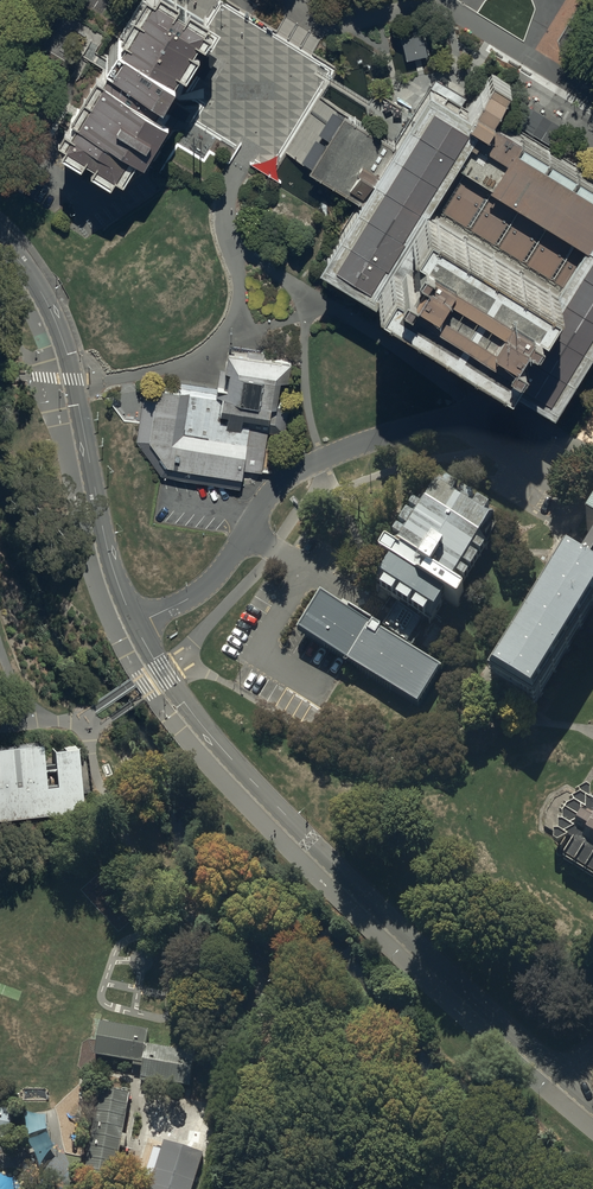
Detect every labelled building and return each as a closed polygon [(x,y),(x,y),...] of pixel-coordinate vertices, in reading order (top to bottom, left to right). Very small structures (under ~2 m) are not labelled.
[(131,31),(125,42),(119,38),(108,57),(113,60),(109,66),(107,71),(100,66),(75,108),(81,112),(76,122),(68,118),(61,129),(69,134),(64,142),(84,155),(90,146),(99,152),(94,161),(111,171),(114,173),(119,164),(124,167),(128,169),(141,147),(146,151),(148,152),(171,113),(169,112),(161,106),(162,104),(160,103),(163,99),(165,94),(168,96),(180,74),(178,73),(184,64),(193,69),(196,64),(201,54),(205,48),(202,46),(196,43),(202,32),(208,36),(215,25),(209,21),(211,18),(210,18),(213,12),(193,0),(189,6),(180,0),(141,0),(125,27),(131,31)] [(422,35),(401,39),(406,60),(417,58),(426,56),(422,35)] [(492,367),(499,371),(553,403),(592,337),(592,181),(590,179),(551,155),(511,131),(487,117),(498,99),(508,82),(489,70),(488,72),(464,111),(457,106),(424,86),(411,106),(394,135),(389,144),(381,139),(341,115),(338,119),(321,148),(307,171),(332,187),(354,200),(318,257),(366,286),(372,278),(407,299),(414,303),(421,307),(454,328),(466,335),(499,355),(492,367)] [(203,386),(188,480),(228,487),(239,488),(241,474),(242,469),(269,473),(276,433),(284,435),(290,397),(277,394),(279,380),(287,382),(290,362),(264,358),(264,354),(247,351),(246,356),(227,353),(224,370),(219,369),(216,387),(212,387),(203,386)] [(188,480),(203,386),(185,383),(174,381),(173,386),(146,382),(145,384),(142,405),(139,424),(136,442),(160,476),(188,480)] [(490,529),(437,496),(396,564),(383,557),(380,562),(377,568),(390,576),(381,591),(429,620),(434,623),(443,608),(454,615),(461,604),(449,597),(483,542),(490,529)] [(584,535),(592,541),(592,520),(584,535)] [(592,618),(592,582),(588,579),(584,576),(580,574),(565,564),(487,687),(531,715),(592,618)] [(317,601),(297,635),(302,638),(345,664),(346,665),(349,666),(416,707),(433,679),(439,669),(369,627),(342,611),(320,597),(317,601)] [(82,811),(80,795),(76,755),(75,748),(53,751),(54,761),(57,787),(45,788),(42,762),(40,743),(0,748),(0,821),(82,811)] [(590,810),(590,797),(586,794),(576,799),(573,797),(567,794),(554,800),(546,813),(545,828),(554,833),(553,841),(553,850),(557,852),(567,847),(572,850),(562,867),(592,885),(592,812),(590,810)] [(102,1026),(96,1059),(145,1068),(142,1082),(190,1090),(196,1058),(147,1049),(150,1034),(102,1026)] [(131,1098),(102,1092),(85,1186),(100,1188),(115,1188),(131,1098)] [(0,1111),(0,1142),(10,1143),(15,1114),(0,1111)]
